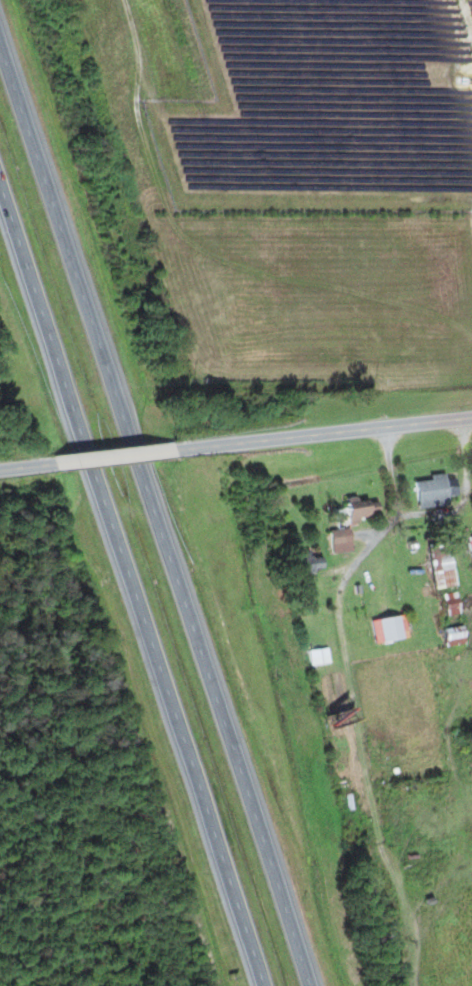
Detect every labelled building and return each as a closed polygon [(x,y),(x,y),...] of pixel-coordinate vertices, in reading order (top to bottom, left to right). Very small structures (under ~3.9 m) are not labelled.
[(417,508),(447,505),(446,496),(456,495),(454,478),(444,479),(443,473),(428,474),(429,480),(414,481),(417,508)] [(348,524),(358,522),(357,517),(378,513),(376,500),(356,504),(355,497),(343,499),(348,524)] [(331,553),(351,551),(348,528),(328,530),(331,553)] [(452,586),(448,545),(437,545),(438,554),(428,555),(431,588),(452,586)] [(320,557),(309,558),(308,551),(296,552),(299,583),(306,583),(305,571),(321,570),(320,557)] [(442,594),(445,616),(458,614),(454,592),(442,594)] [(373,642),(406,638),(404,616),(371,619),(373,642)] [(442,628),(444,647),(463,645),(461,626),(442,628)] [(309,665),(328,663),(327,648),(308,649),(309,665)]
